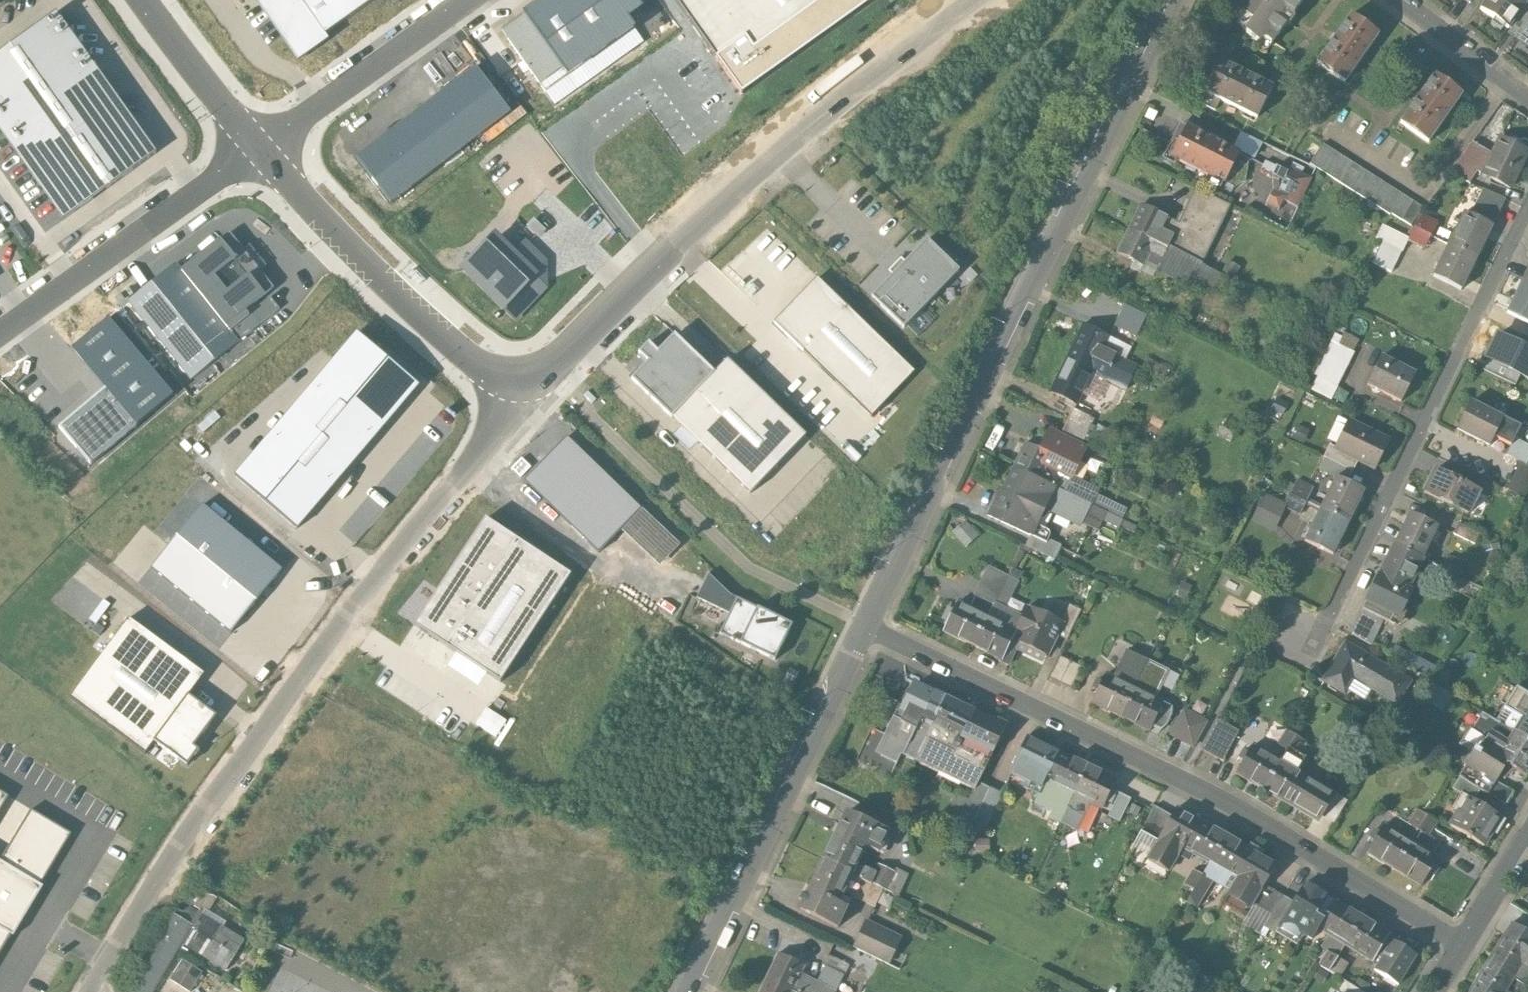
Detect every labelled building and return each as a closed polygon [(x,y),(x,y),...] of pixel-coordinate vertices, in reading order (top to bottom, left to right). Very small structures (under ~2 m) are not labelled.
[(299,61),(329,40),(325,34),(374,0),(255,0),(299,61)] [(502,29),(545,90),(567,75),(635,26),(628,17),(643,7),(638,0),(543,0),(524,14),(502,29)] [(743,93),(875,0),(675,0),(743,93)] [(1231,15),(1244,24),(1241,28),(1258,40),(1261,37),(1270,43),(1285,23),(1290,23),(1294,19),(1292,13),(1301,0),(1242,0),(1231,15)] [(1480,9),(1508,29),(1509,28),(1527,1),(1527,0),(1487,0),(1480,9)] [(1509,28),(1519,35),(1516,40),(1527,49),(1527,1),(1509,28)] [(0,53),(0,129),(64,219),(157,153),(57,13),(0,53)] [(1379,35),(1350,14),(1314,63),(1343,84),(1379,35)] [(1220,97),(1258,116),(1274,86),(1220,59),(1204,89),(1220,97)] [(511,111),(476,66),(357,156),(391,202),(511,111)] [(1463,93),(1434,73),(1399,123),(1428,144),(1463,93)] [(1215,109),(1220,97),(1204,89),(1199,101),(1215,109)] [(1183,123),(1167,154),(1233,187),(1245,180),(1248,156),(1183,123)] [(1298,140),(1316,152),(1323,141),(1305,129),(1298,140)] [(1479,171),(1512,187),(1527,155),(1527,145),(1499,131),(1490,149),(1479,171)] [(1262,141),(1246,133),(1238,148),(1254,156),(1262,141)] [(1451,171),(1468,181),(1476,169),(1479,171),(1490,149),(1473,139),(1451,171)] [(1424,207),(1323,141),(1316,152),(1309,162),(1412,224),(1424,207)] [(1310,177),(1288,166),(1275,192),(1268,189),(1262,202),(1277,210),(1282,200),(1295,207),(1310,177)] [(1178,219),(1166,213),(1161,224),(1174,231),(1167,246),(1200,263),(1230,203),(1195,186),(1178,219)] [(1140,200),(1127,226),(1167,246),(1174,231),(1161,224),(1166,213),(1140,200)] [(1462,211),(1448,243),(1479,258),(1493,226),(1462,211)] [(1421,212),(1415,225),(1431,233),(1438,220),(1421,212)] [(1407,239),(1410,235),(1382,222),(1375,236),(1382,240),(1371,261),(1392,271),(1407,239)] [(1410,235),(1407,239),(1424,248),(1431,233),(1415,225),(1410,235)] [(1127,226),(1116,250),(1155,270),(1167,246),(1127,226)] [(230,232),(181,271),(230,330),(250,314),(249,313),(256,307),(254,303),(274,287),(230,232)] [(495,237),(465,268),(516,316),(546,286),(546,262),(526,243),(514,255),(495,237)] [(960,271),(927,240),(872,297),(904,328),(960,271)] [(1463,292),(1479,258),(1448,243),(1431,277),(1463,292)] [(1167,246),(1155,270),(1195,291),(1201,280),(1216,288),(1223,275),(1219,273),(1200,263),(1167,246)] [(1227,258),(1219,273),(1223,275),(1233,281),(1241,266),(1227,258)] [(1520,278),(1527,283),(1527,261),(1520,278)] [(176,263),(129,300),(192,378),(280,308),(270,296),(256,307),(249,313),(250,314),(230,330),(181,271),(176,263)] [(1223,275),(1216,288),(1226,293),(1233,281),(1223,275)] [(817,278),(774,323),(871,417),(915,372),(817,278)] [(1520,278),(1505,309),(1527,320),(1527,283),(1520,278)] [(108,317),(71,348),(105,388),(136,425),(173,394),(108,317)] [(1082,323),(1071,346),(1099,359),(1109,364),(1115,353),(1116,350),(1106,345),(1110,336),(1082,323)] [(1317,375),(1338,385),(1355,349),(1339,341),(1343,335),(1335,331),(1314,374),(1317,375)] [(1344,331),(1343,335),(1339,341),(1355,349),(1360,338),(1344,331)] [(358,333),(235,477),(297,529),(420,385),(358,333)] [(648,362),(631,379),(672,418),(715,373),(674,334),(658,351),(649,342),(639,353),(648,362)] [(1498,335),(1486,359),(1488,360),(1520,375),(1527,379),(1527,350),(1498,335)] [(1071,346),(1049,391),(1077,404),(1093,373),(1099,359),(1071,346)] [(1115,353),(1109,364),(1131,375),(1136,363),(1115,353)] [(1382,356),(1368,385),(1404,403),(1418,374),(1382,356)] [(1147,357),(1142,366),(1161,375),(1165,366),(1147,357)] [(1099,359),(1093,373),(1124,388),(1131,375),(1109,364),(1099,359)] [(715,373),(672,418),(682,427),(674,436),(690,452),(698,443),(751,493),(806,436),(727,360),(715,373)] [(1520,375),(1488,360),(1483,371),(1515,386),(1520,375)] [(1317,375),(1310,389),(1331,399),(1338,385),(1317,375)] [(105,388),(59,427),(90,464),(136,425),(105,388)] [(1469,397),(1453,428),(1488,445),(1493,434),(1511,443),(1515,435),(1521,424),(1469,397)] [(1074,407),(1068,419),(1088,429),(1094,417),(1074,407)] [(1349,416),(1334,446),(1359,458),(1377,467),(1392,436),(1349,416)] [(1068,419),(1062,430),(1082,440),(1088,429),(1068,419)] [(1025,437),(1011,466),(1037,478),(1043,464),(1057,470),(1071,477),(1088,443),(1082,440),(1062,430),(1047,423),(1037,443),(1025,437)] [(1310,429),(1297,423),(1291,435),(1304,441),(1310,429)] [(1220,424),(1215,433),(1230,441),(1235,431),(1220,424)] [(1088,429),(1082,440),(1088,443),(1099,449),(1097,452),(1108,458),(1115,445),(1104,440),(1105,437),(1088,429)] [(1511,443),(1506,453),(1526,463),(1527,458),(1527,442),(1515,435),(1511,443)] [(567,437),(525,481),(599,553),(621,530),(642,509),(567,437)] [(1359,458),(1334,446),(1330,444),(1324,455),(1353,469),(1359,458)] [(1037,478),(1050,484),(1057,470),(1043,464),(1037,478)] [(1449,479),(1478,493),(1486,496),(1492,482),(1455,465),(1449,479)] [(1037,478),(1011,466),(988,513),(1030,534),(1036,522),(1043,508),(1054,486),(1050,484),(1037,478)] [(1430,469),(1419,492),(1467,516),(1478,493),(1449,479),(1430,469)] [(1334,474),(1319,506),(1349,521),(1364,489),(1334,474)] [(1068,479),(1059,475),(1054,486),(1063,490),(1068,479)] [(1297,478),(1291,492),(1307,500),(1313,486),(1297,478)] [(1054,486),(1043,508),(1079,525),(1081,520),(1090,503),(1063,490),(1054,486)] [(1264,492),(1252,519),(1274,529),(1283,508),(1286,502),(1264,492)] [(1291,492),(1286,502),(1283,508),(1299,515),(1307,500),(1291,492)] [(1090,503),(1081,520),(1098,529),(1107,511),(1090,503)] [(283,570),(203,505),(152,568),(232,633),(283,570)] [(1349,521),(1319,506),(1303,538),(1333,553),(1349,521)] [(680,545),(642,509),(621,530),(659,566),(680,545)] [(1407,509),(1392,541),(1423,555),(1438,524),(1407,509)] [(1107,517),(1099,534),(1111,540),(1119,522),(1107,517)] [(571,575),(485,519),(415,626),(501,682),(571,575)] [(965,519),(952,531),(965,546),(978,534),(965,519)] [(1480,532),(1459,521),(1453,533),(1475,543),(1480,532)] [(1048,528),(1036,522),(1030,534),(1045,541),(1049,533),(1048,528)] [(1045,541),(1030,534),(1025,544),(1056,559),(1061,548),(1045,541)] [(1423,555),(1392,541),(1376,574),(1407,588),(1423,555)] [(1459,574),(1465,562),(1448,554),(1442,566),(1459,574)] [(1008,574),(988,564),(973,594),(993,604),(1008,574)] [(1011,566),(1008,574),(1019,579),(1023,571),(1011,566)] [(697,598),(729,614),(737,598),(731,595),(708,574),(697,598)] [(1008,574),(993,604),(1004,609),(1019,579),(1008,574)] [(1407,588),(1376,574),(1360,608),(1363,609),(1383,619),(1398,626),(1414,592),(1407,588)] [(1192,585),(1181,580),(1175,593),(1186,598),(1192,585)] [(793,625),(737,598),(729,614),(720,634),(776,660),(793,625)] [(940,631),(972,646),(988,613),(955,598),(940,631)] [(1024,600),(1012,625),(1016,626),(1011,637),(1046,653),(1056,633),(1063,618),(1024,600)] [(1063,618),(1056,633),(1066,638),(1080,609),(1069,604),(1063,618)] [(1383,619),(1363,609),(1351,633),(1372,643),(1383,619)] [(988,613),(972,646),(1000,660),(1011,637),(1016,626),(1012,625),(988,613)] [(129,618),(69,699),(145,754),(155,742),(188,766),(199,750),(194,746),(217,716),(189,695),(205,674),(129,618)] [(1344,637),(1320,677),(1345,692),(1354,678),(1397,704),(1412,679),(1344,637)] [(1090,700),(1120,715),(1148,659),(1126,648),(1112,676),(1104,672),(1090,700)] [(1082,664),(1060,654),(1051,674),(1073,684),(1082,664)] [(1148,659),(1120,715),(1148,728),(1151,722),(1161,727),(1167,723),(1172,712),(1171,703),(1155,696),(1163,680),(1176,686),(1184,671),(1171,665),(1169,669),(1148,659)] [(901,755),(916,761),(946,695),(913,679),(899,711),(896,709),(875,754),(897,764),(901,755)] [(1442,689),(1433,704),(1442,710),(1451,695),(1442,689)] [(1527,735),(1527,697),(1516,690),(1499,718),(1527,735)] [(943,775),(975,708),(946,695),(916,761),(943,775)] [(1183,707),(1169,734),(1193,747),(1207,720),(1183,707)] [(975,708),(943,775),(974,789),(978,781),(1005,722),(975,708)] [(1499,718),(1481,708),(1471,726),(1487,735),(1478,749),(1474,747),(1473,748),(1464,763),(1493,781),(1495,778),(1498,772),(1505,761),(1517,768),(1527,774),(1527,772),(1527,735),(1499,718)] [(1217,719),(1202,749),(1222,759),(1238,729),(1217,719)] [(1264,789),(1295,733),(1274,721),(1261,745),(1251,739),(1233,771),(1264,789)] [(1487,735),(1471,726),(1462,741),(1473,748),(1474,747),(1478,749),(1487,735)] [(1295,733),(1264,789),(1320,820),(1322,816),(1335,793),(1338,788),(1296,764),(1309,741),(1295,733)] [(1086,762),(1026,734),(1005,780),(1036,795),(1033,801),(1052,809),(1049,815),(1058,820),(1086,762)] [(1505,761),(1498,772),(1506,777),(1517,768),(1505,761)] [(1116,776),(1086,762),(1058,820),(1078,829),(1090,802),(1102,807),(1116,776)] [(1514,789),(1495,778),(1493,781),(1464,763),(1458,774),(1480,787),(1505,803),(1514,789)] [(1450,787),(1459,792),(1472,800),(1480,787),(1458,774),(1450,787)] [(989,786),(978,781),(974,789),(969,799),(957,794),(948,812),(971,823),(989,786)] [(1002,792),(989,786),(971,823),(984,829),(1002,792)] [(0,791),(0,813),(10,797),(0,791)] [(1472,800),(1459,792),(1450,807),(1456,811),(1449,822),(1485,843),(1493,830),(1499,833),(1507,820),(1472,800)] [(1347,800),(1335,793),(1322,816),(1334,823),(1347,800)] [(1157,837),(1171,813),(1154,803),(1140,828),(1157,837)] [(1208,861),(1224,830),(1176,803),(1171,813),(1157,837),(1147,854),(1144,859),(1168,872),(1178,854),(1188,860),(1193,852),(1208,861)] [(842,806),(818,857),(870,883),(876,870),(864,864),(852,865),(863,844),(876,850),(887,827),(842,806)] [(1382,819),(1363,850),(1393,868),(1422,822),(1427,814),(1416,808),(1401,831),(1382,819)] [(11,936),(14,937),(44,887),(41,886),(72,835),(31,810),(1,862),(0,862),(0,955),(11,936)] [(1438,821),(1427,814),(1422,822),(1433,829),(1438,821)] [(961,822),(946,815),(939,831),(953,838),(961,822)] [(1433,829),(1422,822),(1393,868),(1420,885),(1439,855),(1423,845),(1433,829)] [(1108,830),(1096,825),(1088,846),(1099,850),(1108,830)] [(1157,837),(1140,828),(1130,845),(1147,854),(1157,837)] [(1224,830),(1208,861),(1230,873),(1236,876),(1253,846),(1224,830)] [(989,838),(974,838),(974,852),(989,852),(989,838)] [(1253,846),(1236,876),(1226,893),(1250,907),(1253,902),(1264,883),(1277,860),(1253,846)] [(818,857),(794,905),(836,925),(846,903),(836,898),(840,890),(875,907),(884,890),(870,883),(818,857)] [(1230,873),(1208,861),(1200,874),(1212,880),(1223,886),(1230,873)] [(879,863),(876,870),(870,883),(884,890),(885,891),(895,871),(879,863)] [(896,867),(895,871),(885,891),(898,897),(909,874),(896,867)] [(1200,874),(1191,868),(1183,882),(1193,888),(1200,874)] [(1200,874),(1193,888),(1185,901),(1195,908),(1212,880),(1200,874)] [(1283,893),(1264,883),(1253,902),(1271,913),(1283,893)] [(1315,920),(1328,899),(1305,885),(1280,926),(1307,943),(1320,923),(1315,920)] [(203,909),(209,913),(217,899),(211,896),(200,895),(194,908),(202,912),(203,909)] [(1364,914),(1337,898),(1319,927),(1328,933),(1345,944),(1364,914)] [(1271,913),(1253,902),(1250,907),(1241,923),(1259,933),(1271,913)] [(193,927),(202,912),(194,908),(182,912),(177,909),(173,915),(193,927)] [(227,971),(244,941),(222,929),(226,922),(209,913),(203,909),(202,912),(193,927),(182,947),(227,971)] [(125,991),(154,991),(182,947),(193,927),(173,915),(172,914),(125,991)] [(1364,914),(1345,944),(1371,960),(1390,931),(1364,914)] [(901,935),(865,918),(852,946),(888,963),(901,935)] [(1513,976),(1522,961),(1527,964),(1527,931),(1510,920),(1486,960),(1513,976)] [(1339,956),(1345,944),(1328,933),(1321,945),(1327,948),(1339,956)] [(1419,956),(1395,940),(1374,972),(1399,988),(1419,956)] [(831,952),(848,960),(852,951),(835,943),(831,952)] [(1330,970),(1339,956),(1327,948),(1318,963),(1330,970)] [(776,952),(764,977),(795,991),(835,991),(836,989),(817,981),(800,972),(803,965),(776,952)] [(829,955),(824,965),(843,974),(848,964),(829,955)] [(1348,962),(1339,956),(1330,970),(1340,976),(1348,962)] [(193,990),(206,971),(186,957),(173,976),(193,990)] [(1486,960),(1467,991),(1509,991),(1505,989),(1513,976),(1486,960)] [(824,965),(817,981),(836,989),(843,974),(824,965)] [(764,977),(757,991),(795,991),(764,977)] [(1341,991),(1363,991),(1364,991),(1343,978),(1337,989),(1341,991)]
